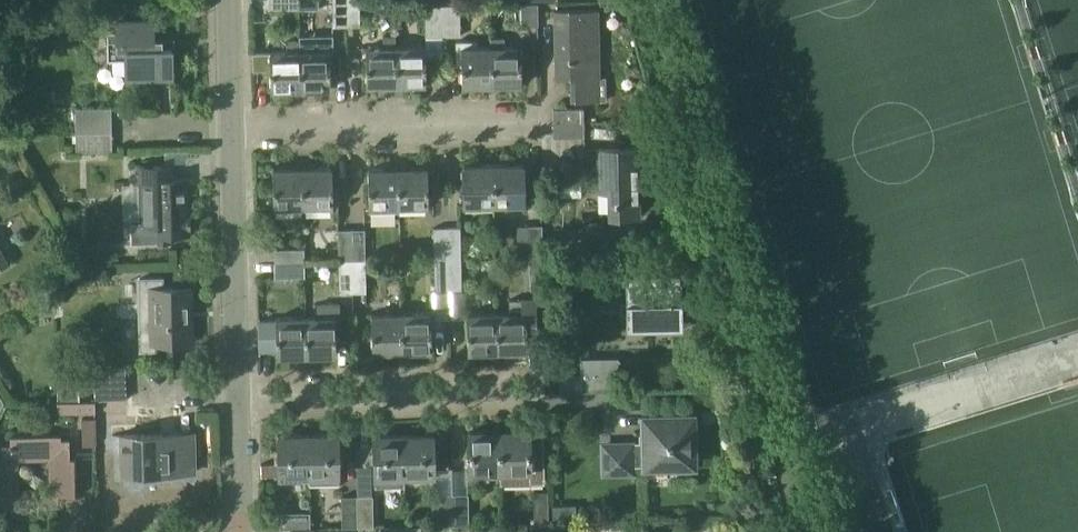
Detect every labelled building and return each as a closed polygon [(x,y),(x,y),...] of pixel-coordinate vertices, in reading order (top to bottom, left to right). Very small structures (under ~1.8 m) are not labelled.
[(299,0),(269,0),(269,9),(299,8),(299,0)] [(300,9),(319,8),(319,0),(300,0),(300,9)] [(347,0),(332,0),(333,26),(347,26),(347,0)] [(347,26),(360,26),(360,0),(347,0),(347,26)] [(539,25),(538,2),(520,2),(520,25),(539,25)] [(460,3),(443,4),(443,36),(461,36),(460,3)] [(443,4),(425,4),(425,36),(443,36),(443,4)] [(605,76),(600,77),(599,9),(553,10),(555,79),(570,78),(571,101),(606,100),(605,76)] [(107,59),(125,58),(125,81),(174,80),(174,46),(174,37),(154,38),(153,20),(116,21),(116,30),(107,30),(107,40),(107,59)] [(366,85),(396,84),(395,46),(395,35),(383,36),(383,46),(365,47),(366,85)] [(270,89),(301,88),(300,40),(288,40),(289,51),(270,51),(253,51),(253,69),(270,69),(270,89)] [(310,40),(300,40),(301,88),(330,88),(330,50),(309,50),(310,40)] [(461,85),(493,84),(492,46),(477,46),(477,41),(456,41),(456,65),(461,65),(461,85)] [(426,83),(425,56),(425,45),(395,46),(396,84),(426,83)] [(521,45),(492,46),(493,84),(522,83),(521,45)] [(76,132),(112,131),(111,106),(75,107),(76,132)] [(553,108),(554,121),(584,121),(584,107),(553,108)] [(554,137),(584,136),(584,121),(554,121),(554,137)] [(112,150),(112,131),(76,132),(76,151),(112,150)] [(599,148),(600,189),(600,191),(607,191),(608,216),(638,216),(637,169),(649,169),(649,146),(599,148)] [(17,161),(7,166),(10,172),(20,167),(17,161)] [(523,163),(494,164),(495,204),(524,203),(523,163)] [(174,164),(138,164),(138,183),(140,183),(140,225),(153,225),(154,241),(152,241),(152,242),(175,242),(175,241),(173,241),(173,235),(191,235),(191,234),(189,234),(189,227),(191,227),(190,217),(189,217),(188,195),(186,195),(185,189),(188,189),(188,178),(190,178),(190,177),(175,177),(174,164)] [(464,205),(495,204),(494,164),(463,164),(464,205)] [(332,167),(303,168),(304,206),(333,205),(333,204),(339,204),(338,186),(332,186),(332,167)] [(428,167),(398,168),(399,206),(429,205),(428,167)] [(273,206),(304,206),(303,168),(272,168),(273,206)] [(368,206),(399,206),(398,168),(368,169),(368,206)] [(529,255),(543,255),(543,248),(554,248),(554,235),(543,236),(542,224),(528,224),(529,255)] [(434,258),(449,258),(448,226),(433,226),(434,258)] [(448,226),(449,258),(461,257),(460,226),(448,226)] [(338,261),(353,260),(352,228),(338,228),(338,261)] [(353,260),(366,260),(365,228),(352,228),(353,260)] [(0,246),(0,267),(9,262),(0,246)] [(274,248),(274,262),(305,261),(305,248),(274,248)] [(529,255),(529,266),(544,265),(543,255),(529,255)] [(461,257),(449,258),(449,290),(462,290),(461,257)] [(435,290),(449,290),(449,258),(434,258),(435,290)] [(353,260),(338,261),(339,292),(354,292),(353,260)] [(367,292),(366,260),(353,260),(354,292),(367,292)] [(305,277),(305,261),(274,262),(274,277),(305,277)] [(626,283),(626,302),(621,302),(621,314),(626,314),(627,330),(683,329),(682,282),(680,282),(680,274),(629,275),(629,283),(626,283)] [(191,286),(165,286),(164,276),(137,276),(139,352),(157,351),(157,342),(192,341),(191,286)] [(510,312),(498,313),(499,351),(527,350),(527,341),(537,341),(536,299),(510,299),(510,312)] [(317,317),(306,317),(307,355),(336,354),(336,327),(341,327),(340,303),(316,304),(317,317)] [(372,351),(402,350),(401,312),(371,313),(372,351)] [(430,312),(401,312),(402,350),(432,350),(430,312)] [(467,351),(499,351),(498,313),(466,313),(467,351)] [(276,355),(307,355),(306,317),(276,317),(276,320),(259,320),(260,350),(276,350),(276,355)] [(581,357),(581,370),(581,373),(559,374),(559,388),(618,387),(618,363),(621,359),(617,356),(581,357)] [(94,367),(96,399),(127,398),(125,366),(94,367)] [(58,401),(80,400),(79,382),(57,383),(58,401)] [(80,400),(58,401),(57,401),(57,413),(78,413),(95,412),(95,400),(80,400)] [(632,465),(694,463),(693,415),(644,416),(645,444),(605,445),(606,471),(632,470),(632,465)] [(96,417),(82,417),(83,444),(96,444),(96,417)] [(500,430),(501,470),(530,470),(529,429),(500,430)] [(470,471),(501,470),(500,430),(469,430),(470,471)] [(195,471),(194,432),(122,434),(122,473),(195,471)] [(10,434),(10,443),(1,444),(2,459),(0,459),(0,504),(4,504),(4,510),(19,496),(18,460),(49,459),(50,494),(37,494),(37,502),(58,502),(58,495),(75,494),(74,457),(70,457),(69,437),(61,438),(61,433),(10,434)] [(403,434),(404,472),(434,471),(433,433),(403,434)] [(279,478),(310,477),(309,434),(278,435),(279,478)] [(309,434),(310,477),(310,483),(339,482),(339,462),(343,462),(343,453),(339,453),(338,434),(309,434)] [(374,473),(404,472),(403,434),(373,435),(374,473)] [(534,491),(535,523),(549,522),(548,490),(534,491)] [(437,525),(454,525),(453,493),(437,493),(437,525)] [(454,525),(469,524),(469,493),(453,493),(454,525)] [(342,527),(357,527),(356,495),(341,495),(342,527)] [(373,495),(356,495),(357,527),(374,526),(373,495)] [(560,517),(576,516),(576,504),(559,504),(560,517)] [(280,528),(311,528),(310,511),(279,512),(280,528)]
